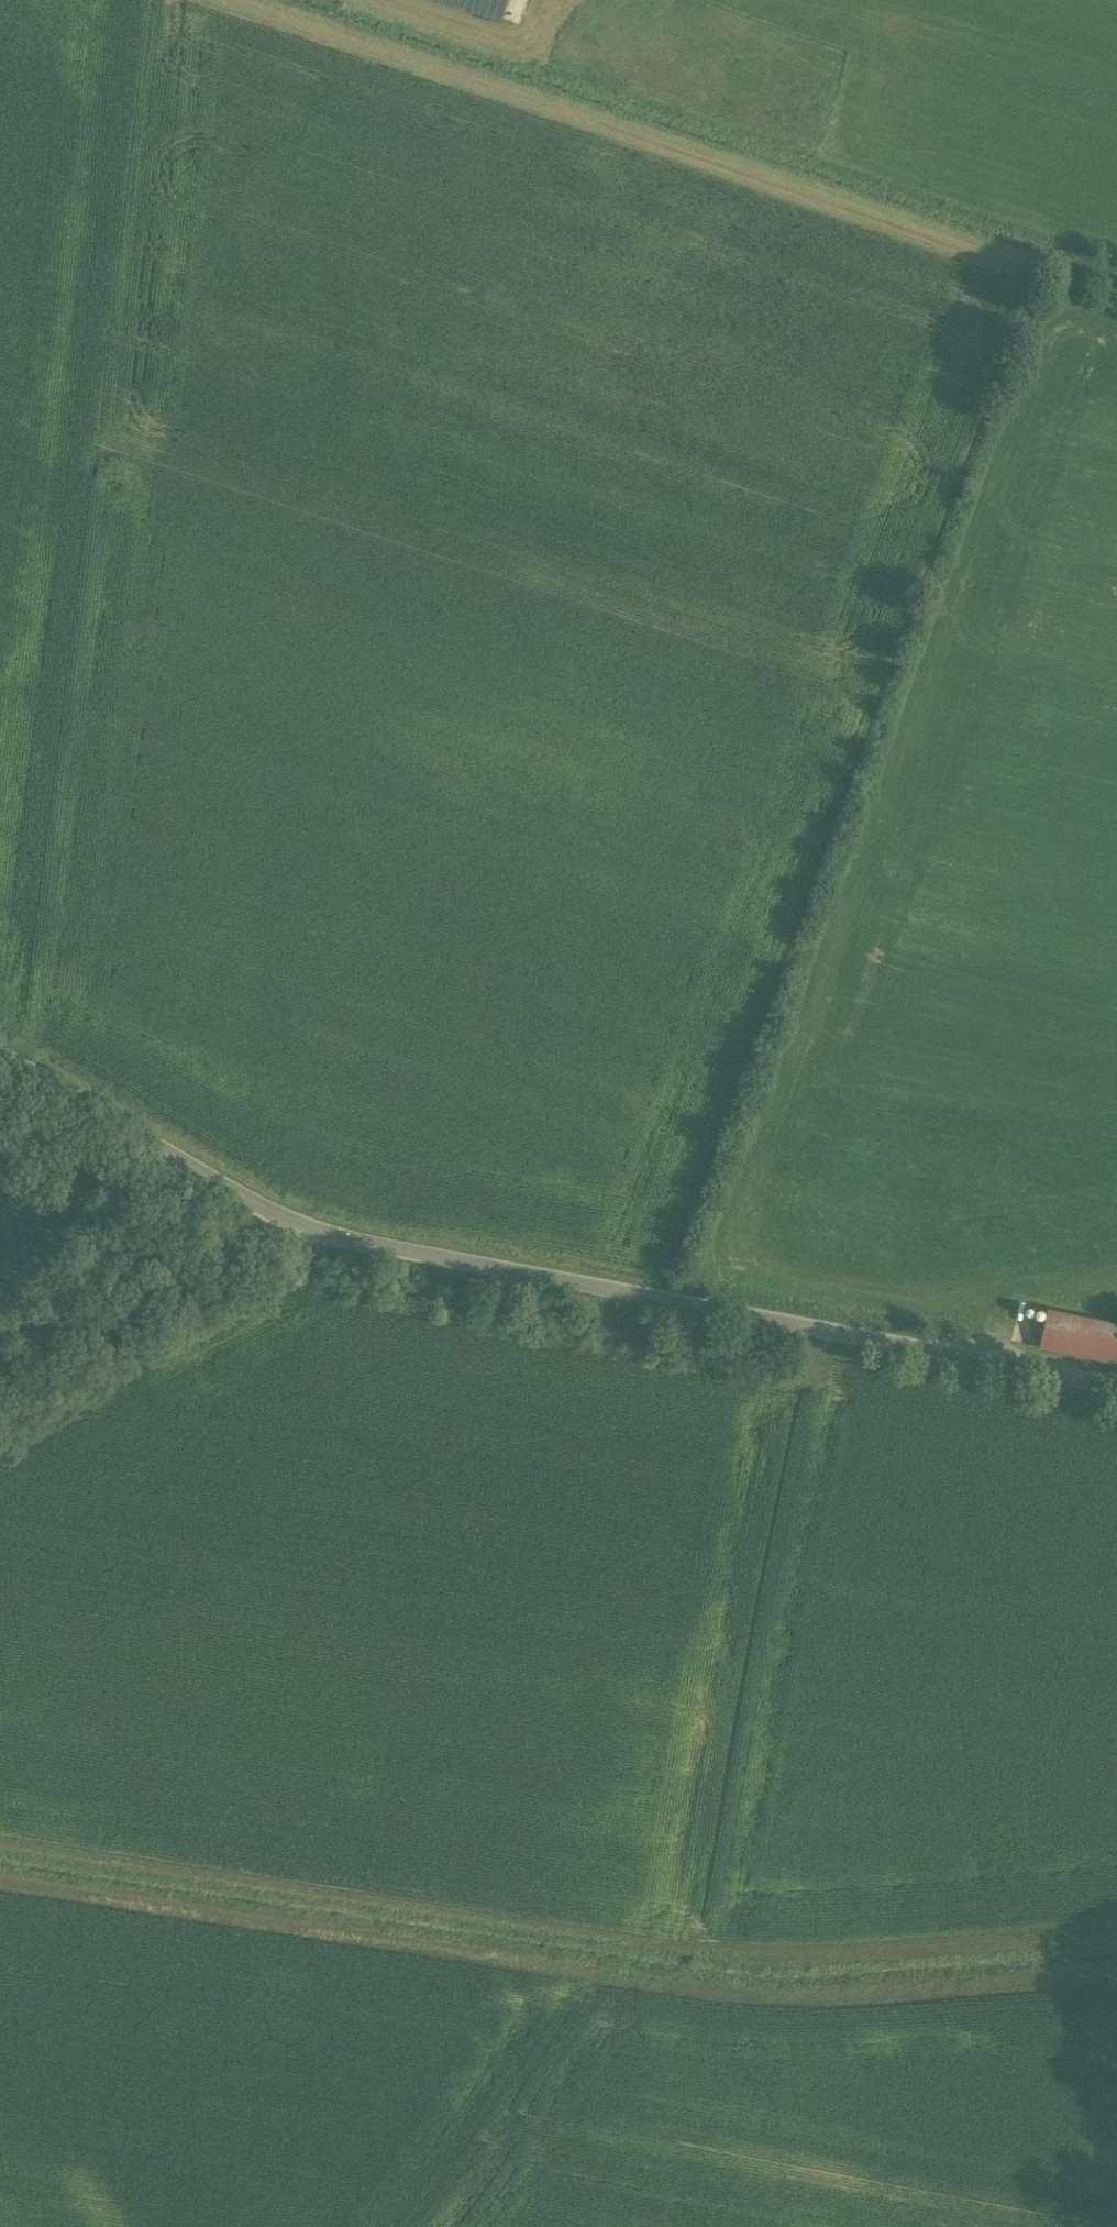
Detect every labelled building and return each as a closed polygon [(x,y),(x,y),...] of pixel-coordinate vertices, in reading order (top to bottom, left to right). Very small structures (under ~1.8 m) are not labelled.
[(1049,1310),(1041,1346),(1116,1362),(1116,1324),(1049,1310)]
